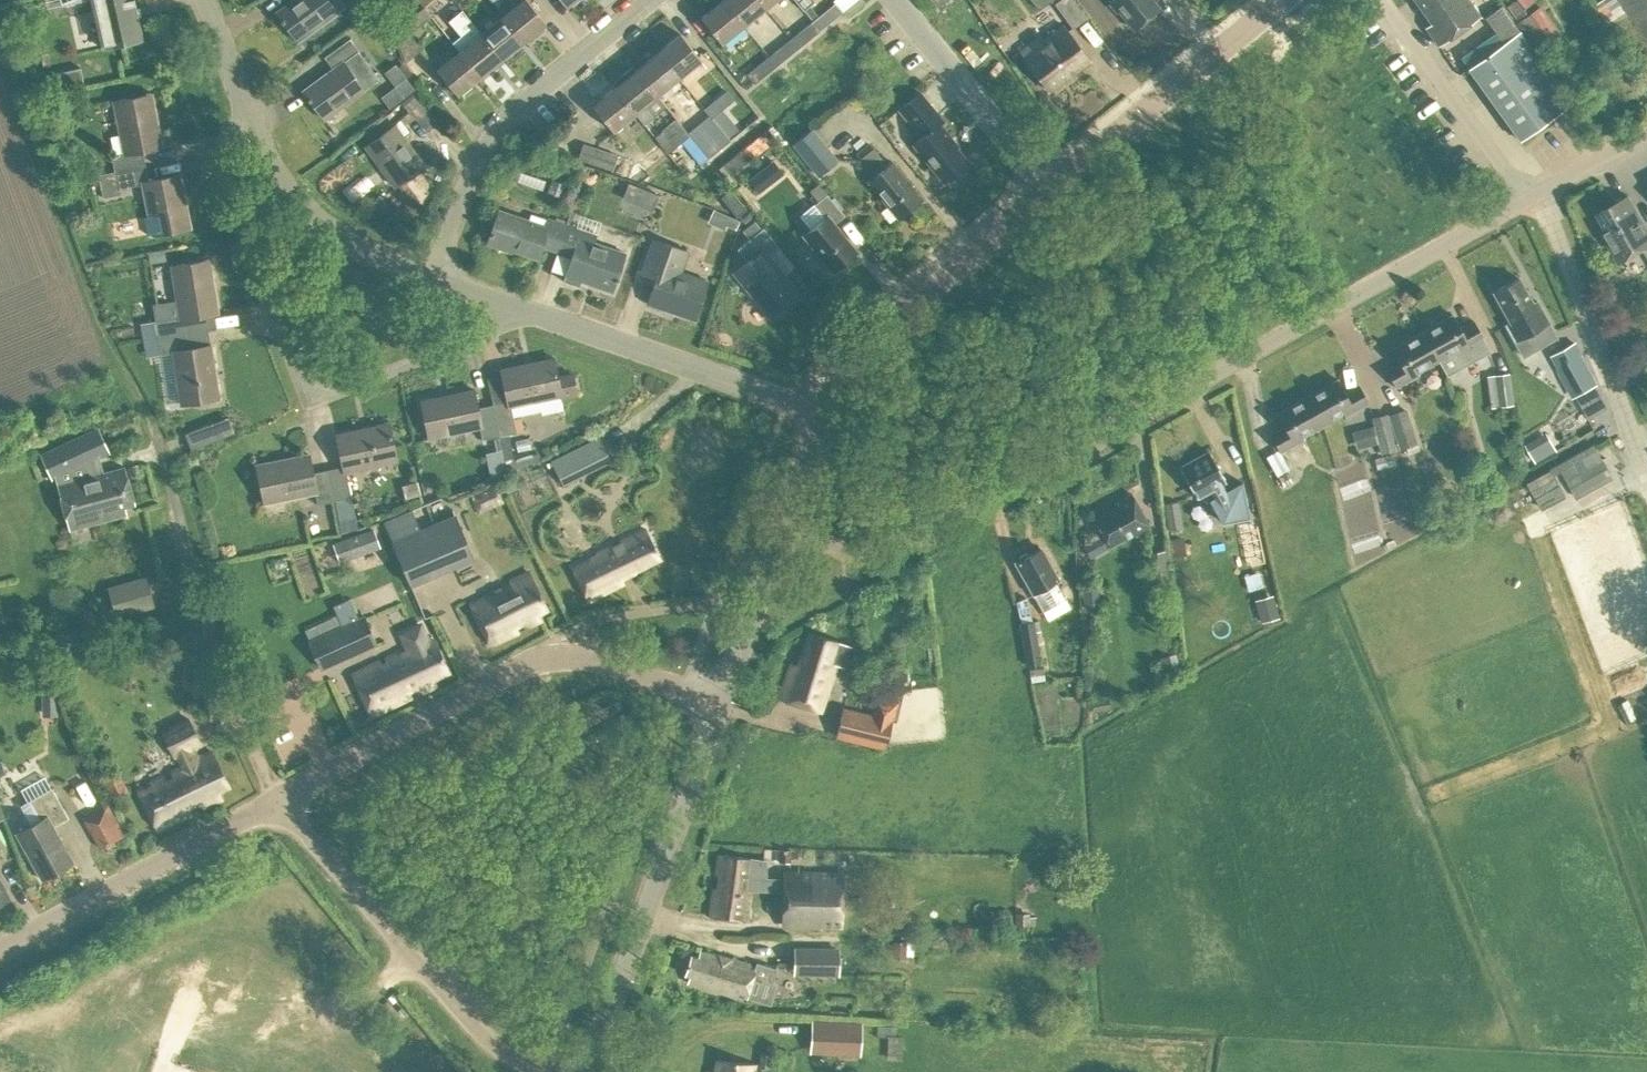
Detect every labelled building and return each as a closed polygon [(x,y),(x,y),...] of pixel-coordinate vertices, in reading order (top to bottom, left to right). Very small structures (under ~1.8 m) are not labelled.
[(105,47),(142,39),(133,0),(94,0),(105,47)] [(276,12),(297,41),(338,12),(337,11),(345,5),(341,0),(293,0),(276,12)] [(524,41),(546,23),(527,0),(522,0),(503,15),(524,41)] [(724,0),(722,0),(701,17),(722,43),(744,25),(724,0)] [(766,8),(760,0),(724,0),(744,25),(766,8)] [(803,9),(812,2),(811,0),(796,0),(803,9)] [(1038,10),(1053,0),(1031,0),(1038,10)] [(1086,18),(1073,0),(1059,0),(1054,4),(1072,28),(1086,18)] [(1112,2),(1109,3),(1116,12),(1118,10),(1133,29),(1159,8),(1153,0),(1110,0),(1112,2)] [(1431,22),(1425,26),(1438,45),(1480,16),(1468,0),(1415,0),(1431,22)] [(1524,9),(1535,1),(1534,0),(1517,0),(1524,9)] [(1611,11),(1626,2),(1646,35),(1646,0),(1603,0),(1611,11)] [(812,22),(819,32),(842,13),(834,4),(812,22)] [(1518,22),(1542,53),(1564,36),(1540,5),(1518,22)] [(1500,6),(1484,17),(1492,28),(1503,43),(1518,31),(1500,6)] [(430,18),(423,9),(400,27),(407,36),(409,34),(430,18)] [(459,50),(459,51),(480,76),(502,59),(481,33),(462,10),(448,21),(460,36),(453,42),(459,50)] [(503,15),(481,33),(502,59),(524,41),(503,15)] [(792,39),(800,48),(819,32),(812,22),(792,39)] [(1090,61),(1063,25),(1043,39),(1040,35),(1019,50),(1021,53),(1048,90),(1088,62),(1090,61)] [(421,49),(409,34),(407,36),(400,27),(393,32),(405,62),(415,81),(425,73),(412,56),(421,49)] [(1503,43),(1470,66),(1468,68),(1520,140),(1570,103),(1518,31),(1503,43)] [(658,52),(679,78),(701,60),(680,34),(658,52)] [(356,52),(358,50),(349,39),(324,57),(333,68),(303,90),(324,119),(364,90),(377,80),(356,52)] [(770,56),(778,65),(800,48),(792,39),(770,56)] [(480,76),(459,51),(437,69),(458,94),(480,76)] [(658,52),(636,69),(657,95),(679,78),(658,52)] [(778,65),(770,56),(745,76),(753,85),(778,65)] [(55,74),(58,87),(83,81),(80,68),(55,74)] [(636,69),(615,87),(636,113),(636,112),(644,122),(654,114),(646,104),(657,95),(636,69)] [(406,78),(395,86),(403,97),(414,89),(406,78)] [(636,113),(615,87),(592,105),(613,131),(636,113)] [(945,120),(922,91),(901,108),(923,136),(913,144),(943,181),(947,178),(951,183),(963,173),(959,168),(968,161),(950,140),(952,139),(940,124),(945,120)] [(704,109),(712,118),(733,101),(725,92),(704,109)] [(124,152),(111,154),(115,171),(145,165),(142,150),(162,146),(151,93),(114,101),(124,152)] [(419,102),(408,112),(410,113),(427,131),(438,121),(419,102)] [(729,117),(718,126),(728,138),(739,129),(729,117)] [(401,120),(372,141),(365,146),(380,166),(370,174),(384,194),(424,165),(402,135),(409,131),(401,120)] [(686,133),(689,136),(707,158),(720,147),(699,122),(686,133)] [(661,143),(669,153),(682,142),(689,136),(686,133),(681,127),(661,143)] [(811,131),(791,147),(817,178),(837,162),(811,131)] [(689,136),(682,142),(700,164),(707,158),(689,136)] [(582,143),(577,159),(612,170),(617,154),(582,143)] [(744,145),(724,161),(732,172),(753,155),(744,145)] [(887,165),(873,148),(858,160),(872,177),(867,181),(898,218),(922,198),(892,161),(887,165)] [(115,171),(99,175),(103,197),(121,194),(120,188),(143,184),(153,234),(190,227),(180,174),(148,180),(145,165),(115,171)] [(509,179),(517,182),(520,172),(513,169),(509,179)] [(755,173),(748,179),(759,193),(766,187),(755,173)] [(547,191),(561,196),(567,181),(552,176),(547,191)] [(818,183),(809,191),(818,201),(827,194),(818,183)] [(433,195),(428,187),(417,196),(422,203),(433,195)] [(645,189),(638,206),(652,211),(658,194),(645,189)] [(737,216),(746,209),(730,189),(721,197),(737,216)] [(844,215),(827,194),(818,201),(813,205),(824,218),(803,235),(832,271),(857,252),(834,224),(844,215)] [(1629,196),(1597,213),(1605,227),(1601,230),(1619,262),(1646,246),(1646,228),(1629,196)] [(542,246),(557,251),(566,224),(547,218),(544,225),(498,209),(487,243),(504,249),(505,247),(538,258),(542,246)] [(730,217),(726,225),(735,229),(739,221),(730,217)] [(751,237),(763,227),(756,219),(744,229),(751,237)] [(566,224),(557,251),(571,256),(563,280),(579,286),(581,280),(612,291),(625,253),(594,242),(597,235),(566,224)] [(763,227),(751,237),(737,249),(747,261),(734,272),(773,320),(802,296),(768,256),(779,247),(763,227)] [(688,251),(653,239),(639,279),(654,283),(647,303),(694,319),(708,281),(681,272),(688,251)] [(155,320),(158,338),(189,333),(186,318),(218,313),(209,259),(172,265),(177,299),(155,303),(158,320),(155,320)] [(1493,292),(1504,312),(1510,323),(1506,325),(1515,340),(1530,332),(1539,347),(1556,337),(1537,301),(1532,303),(1518,278),(1493,292)] [(1452,315),(1422,331),(1437,360),(1452,351),(1461,367),(1490,351),(1473,320),(1460,328),(1452,315)] [(154,323),(142,325),(141,325),(143,340),(148,340),(156,338),(154,323)] [(1437,360),(1422,331),(1391,348),(1399,362),(1385,370),(1395,387),(1418,374),(1416,371),(1437,360)] [(189,333),(158,338),(161,355),(173,353),(181,404),(219,398),(210,345),(191,348),(189,333)] [(148,340),(151,356),(154,356),(161,355),(158,338),(156,338),(148,340)] [(1553,355),(1576,396),(1598,384),(1575,343),(1553,355)] [(516,432),(514,419),(511,406),(560,396),(561,399),(577,395),(572,373),(557,377),(553,357),(500,368),(507,402),(493,405),(499,436),(516,432)] [(1486,376),(1490,408),(1513,405),(1509,374),(1486,376)] [(1306,396),(1322,424),(1343,412),(1345,415),(1367,402),(1358,385),(1344,392),(1337,379),(1306,396)] [(499,436),(493,405),(478,408),(473,389),(421,400),(429,438),(479,427),(482,439),(499,436)] [(1322,424),(1306,396),(1276,413),(1283,426),(1270,434),(1279,451),(1302,438),(1301,436),(1322,424)] [(1406,408),(1388,414),(1399,450),(1418,444),(1406,408)] [(1386,414),(1371,418),(1381,454),(1396,450),(1386,414)] [(214,422),(185,433),(191,449),(220,438),(214,422)] [(328,470),(334,500),(352,497),(346,471),(397,460),(389,422),(336,433),(343,467),(328,470)] [(1372,426),(1351,431),(1356,448),(1377,443),(1372,426)] [(1528,435),(1536,457),(1559,448),(1551,427),(1528,435)] [(125,467),(102,473),(98,454),(108,450),(99,430),(44,455),(53,475),(68,531),(128,515),(126,507),(135,505),(125,467)] [(508,435),(499,437),(504,461),(513,459),(508,435)] [(550,460),(562,485),(611,461),(598,436),(550,460)] [(1558,464),(1577,499),(1614,478),(1594,444),(1558,464)] [(1221,483),(1225,480),(1208,451),(1179,467),(1196,497),(1211,488),(1216,496),(1210,499),(1225,524),(1252,515),(1242,481),(1225,491),(1221,483)] [(334,500),(328,470),(313,473),(309,454),(256,465),(264,503),(315,492),(317,504),(334,500)] [(1551,470),(1529,482),(1543,508),(1566,496),(1551,470)] [(1288,472),(1278,477),(1283,487),(1293,482),(1288,472)] [(1151,527),(1131,493),(1117,502),(1119,505),(1095,519),(1110,545),(1134,532),(1136,536),(1151,527)] [(336,504),(338,517),(355,514),(353,501),(336,504)] [(1178,501),(1163,504),(1167,530),(1182,527),(1178,501)] [(382,520),(391,541),(420,529),(411,508),(382,520)] [(455,514),(391,541),(411,586),(474,559),(455,514)] [(1263,548),(1258,525),(1241,528),(1246,552),(1263,548)] [(359,553),(380,546),(374,528),(353,536),(359,553)] [(620,577),(660,558),(645,529),(597,553),(598,555),(572,568),(589,600),(623,582),(620,577)] [(1183,536),(1168,538),(1170,557),(1186,555),(1183,536)] [(1058,581),(1040,548),(1015,561),(1025,578),(1023,579),(1032,594),(1034,594),(1043,611),(1064,599),(1055,582),(1058,581)] [(547,608),(529,572),(511,581),(512,584),(470,604),(491,644),(518,631),(514,624),(525,619),(528,625),(541,619),(538,612),(547,608)] [(146,576),(108,587),(108,588),(114,608),(116,617),(155,606),(146,576)] [(1083,587),(1085,608),(1100,606),(1098,586),(1083,587)] [(1257,606),(1261,622),(1279,617),(1275,602),(1257,606)] [(364,614),(308,639),(321,668),(377,643),(364,614)] [(1019,623),(1026,665),(1040,663),(1035,631),(1040,630),(1038,619),(1019,623)] [(434,638),(429,641),(421,625),(400,635),(408,650),(401,654),(400,651),(352,674),(372,714),(411,696),(408,689),(420,684),(423,691),(436,685),(433,678),(449,671),(434,638)] [(848,644),(809,630),(797,663),(791,661),(779,696),(819,710),(835,663),(841,665),(848,644)] [(1166,675),(1180,671),(1176,653),(1161,657),(1166,675)] [(854,659),(850,669),(862,673),(866,663),(854,659)] [(42,696),(43,717),(58,716),(57,696),(42,696)] [(837,737),(885,749),(896,701),(876,696),(872,713),(844,706),(837,737)] [(1091,699),(1093,712),(1111,710),(1109,697),(1091,699)] [(202,742),(191,718),(164,731),(176,755),(179,754),(184,765),(152,780),(154,785),(146,789),(145,786),(139,789),(159,829),(191,813),(186,804),(199,798),(204,806),(221,798),(217,788),(230,782),(214,750),(200,757),(195,746),(202,742)] [(101,778),(112,802),(130,794),(119,770),(101,778)] [(69,818),(53,789),(29,802),(39,820),(17,832),(43,879),(75,862),(55,825),(69,818)] [(82,816),(99,848),(125,835),(108,803),(82,816)] [(779,849),(779,862),(791,862),(791,850),(779,849)] [(763,858),(715,852),(712,872),(719,873),(717,886),(711,885),(707,914),(751,919),(754,893),(749,892),(751,876),(760,877),(763,858)] [(841,925),(843,871),(786,869),(784,923),(841,925)] [(0,875),(0,904),(12,898),(0,875)] [(893,954),(906,955),(907,942),(894,941),(893,954)] [(793,948),(793,972),(838,973),(837,948),(793,948)] [(746,1000),(757,964),(733,957),(731,963),(717,959),(719,954),(701,949),(699,957),(691,954),(685,974),(690,975),(688,982),(746,1000)] [(811,1019),(809,1050),(859,1052),(861,1022),(811,1019)] [(760,1052),(758,1067),(769,1068),(771,1053),(760,1052)] [(716,1058),(715,1070),(709,1070),(708,1071),(755,1071),(756,1063),(716,1058)]
